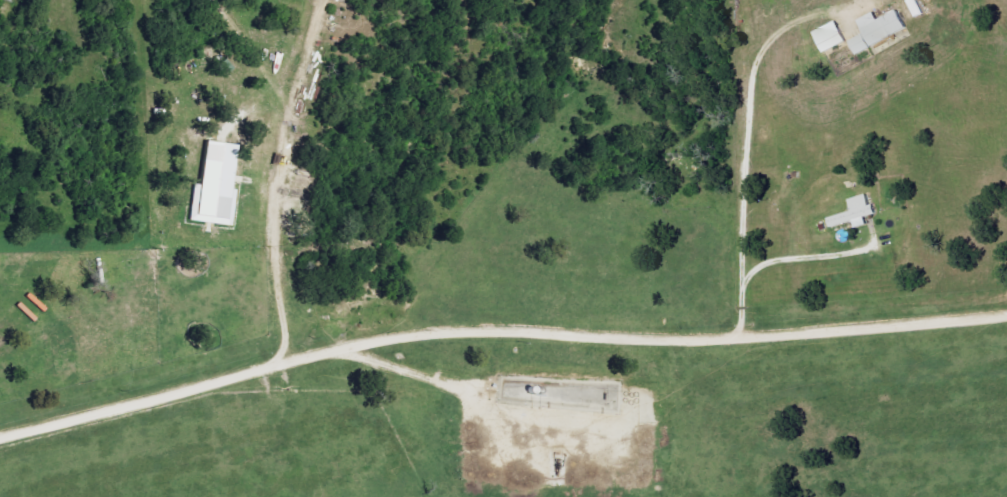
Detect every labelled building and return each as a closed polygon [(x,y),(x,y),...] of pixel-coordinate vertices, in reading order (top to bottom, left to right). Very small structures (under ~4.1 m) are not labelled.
[(912,30),(904,10),(882,20),(879,12),(863,20),(869,34),(852,41),(858,54),(912,30)] [(850,43),(842,22),(818,31),(827,52),(850,43)] [(204,185),(196,184),(191,221),(234,226),(238,190),(235,190),(240,144),(209,140),(204,185)] [(830,218),(833,228),(857,221),(859,228),(871,225),(868,217),(877,214),(871,194),(851,200),(854,211),(830,218)]
